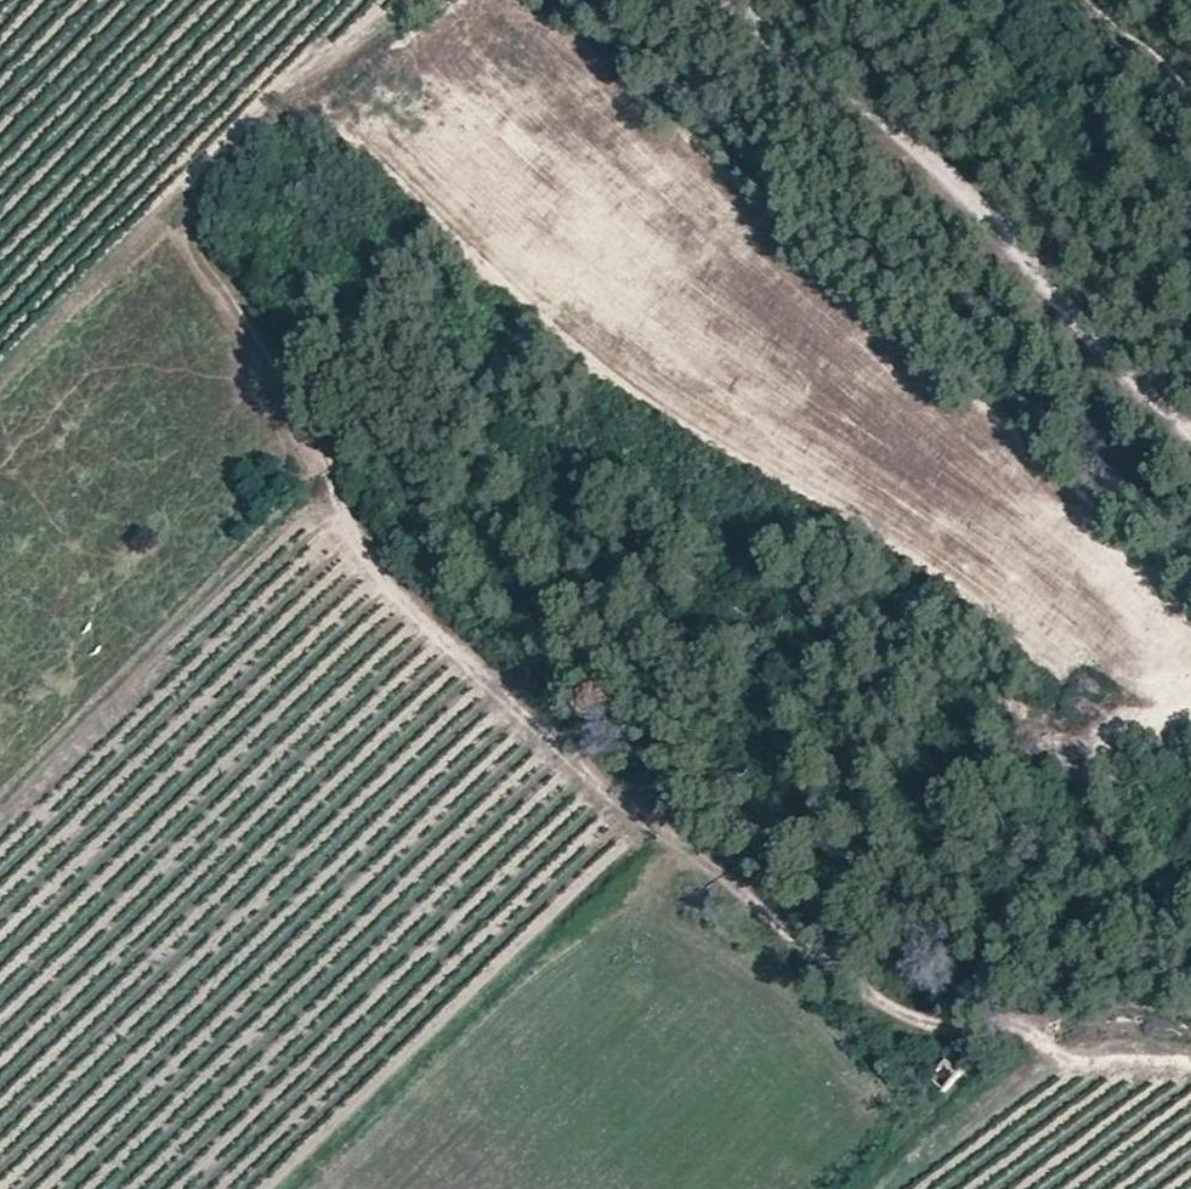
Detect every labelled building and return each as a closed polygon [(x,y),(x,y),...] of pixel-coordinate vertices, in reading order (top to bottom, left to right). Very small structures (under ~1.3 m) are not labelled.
[(932,1081),(947,1093),(974,1068),(959,1053),(932,1081)]
